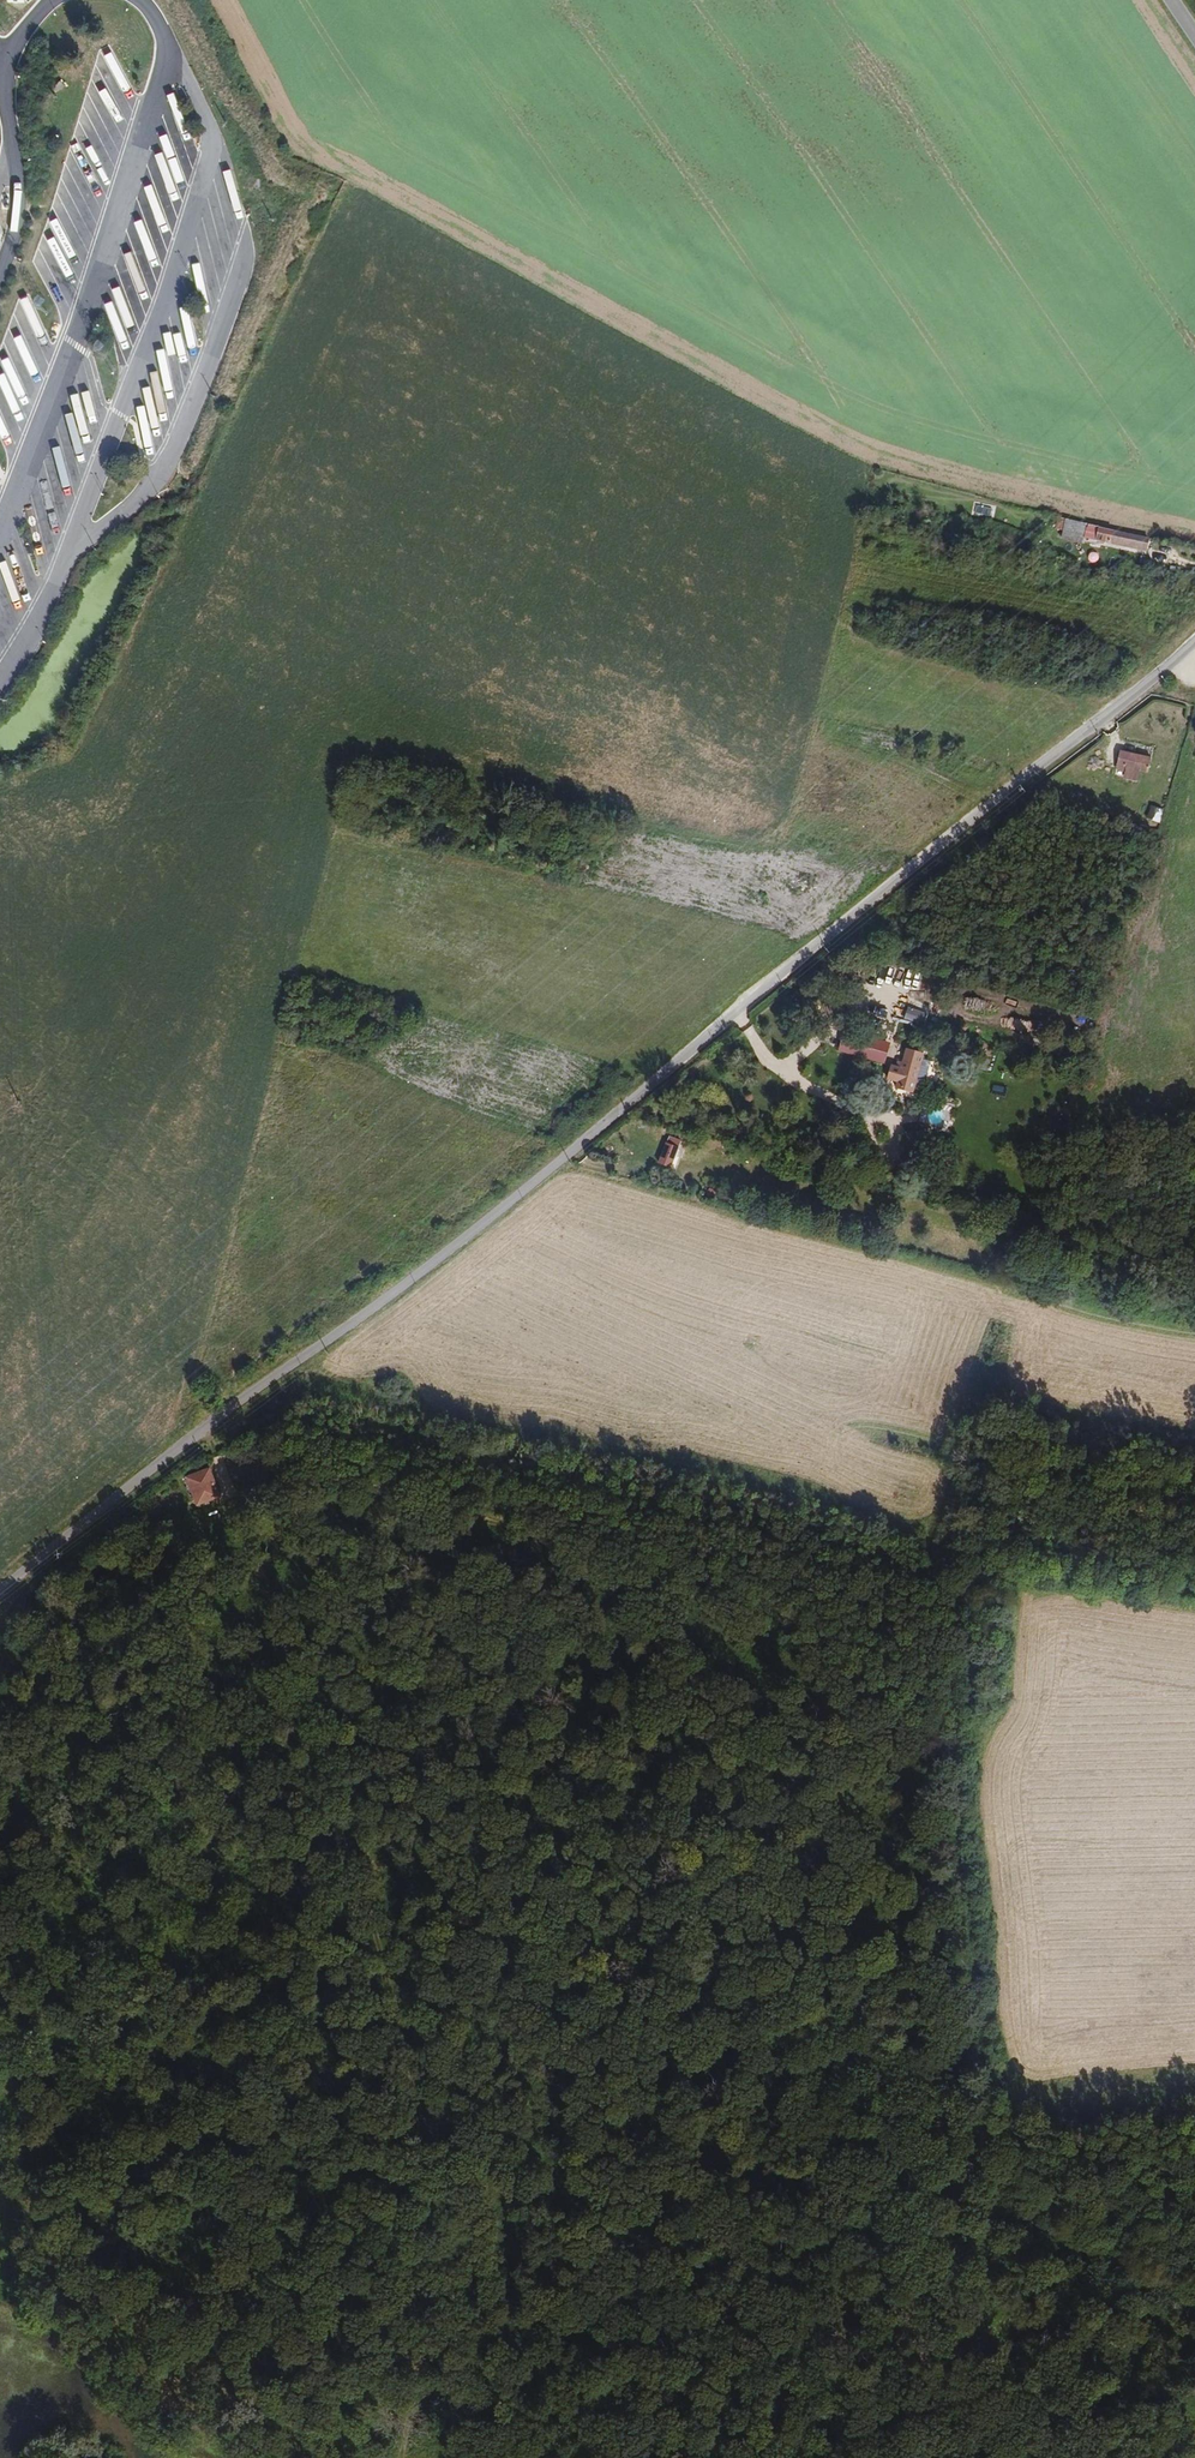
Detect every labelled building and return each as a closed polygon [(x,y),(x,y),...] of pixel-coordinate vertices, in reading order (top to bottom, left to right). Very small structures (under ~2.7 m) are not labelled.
[(61,78),(51,86),(57,93),(67,85),(61,78)] [(259,177),(253,186),(259,190),(265,181),(259,177)] [(1137,545),(1057,526),(1053,538),(1134,557),(1137,545)] [(1137,777),(1141,764),(1140,763),(1111,755),(1106,772),(1115,775),(1113,781),(1120,784),(1121,781),(1125,783),(1128,774),(1130,775),(1137,777)] [(1163,809),(1151,805),(1147,818),(1159,822),(1163,809)] [(887,1051),(890,1042),(846,1031),(843,1038),(887,1051)] [(883,1062),(887,1051),(843,1038),(840,1050),(883,1062)] [(916,1078),(919,1067),(921,1058),(923,1052),(907,1047),(901,1067),(895,1086),(912,1091),(913,1088),(916,1078)] [(922,1080),(925,1070),(919,1067),(916,1078),(922,1080)] [(920,1091),(924,1080),(922,1080),(916,1078),(913,1088),(920,1091)] [(672,1168),(679,1146),(665,1142),(658,1164),(672,1168)] [(219,1497),(209,1469),(207,1470),(187,1477),(197,1505),(217,1497),(219,1497)]
